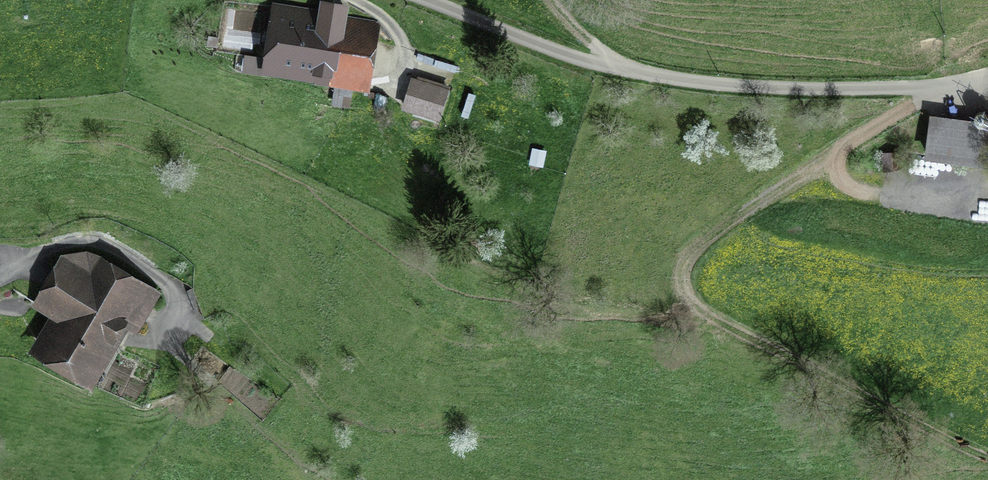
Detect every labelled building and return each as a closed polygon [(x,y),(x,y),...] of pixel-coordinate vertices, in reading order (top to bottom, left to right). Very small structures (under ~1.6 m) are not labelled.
[(279,7),(271,62),(325,69),(323,82),(360,87),(372,22),(340,18),(341,8),(319,5),(318,13),(279,7)] [(400,109),(435,120),(444,91),(409,80),(400,109)] [(985,165),(987,141),(987,131),(930,124),(925,157),(985,165)] [(884,156),(884,170),(896,169),(896,156),(884,156)] [(63,317),(46,346),(86,370),(117,319),(134,330),(156,294),(87,252),(65,255),(38,302),(41,304),(63,317)] [(6,319),(40,320),(41,304),(38,302),(7,300),(6,319)]
